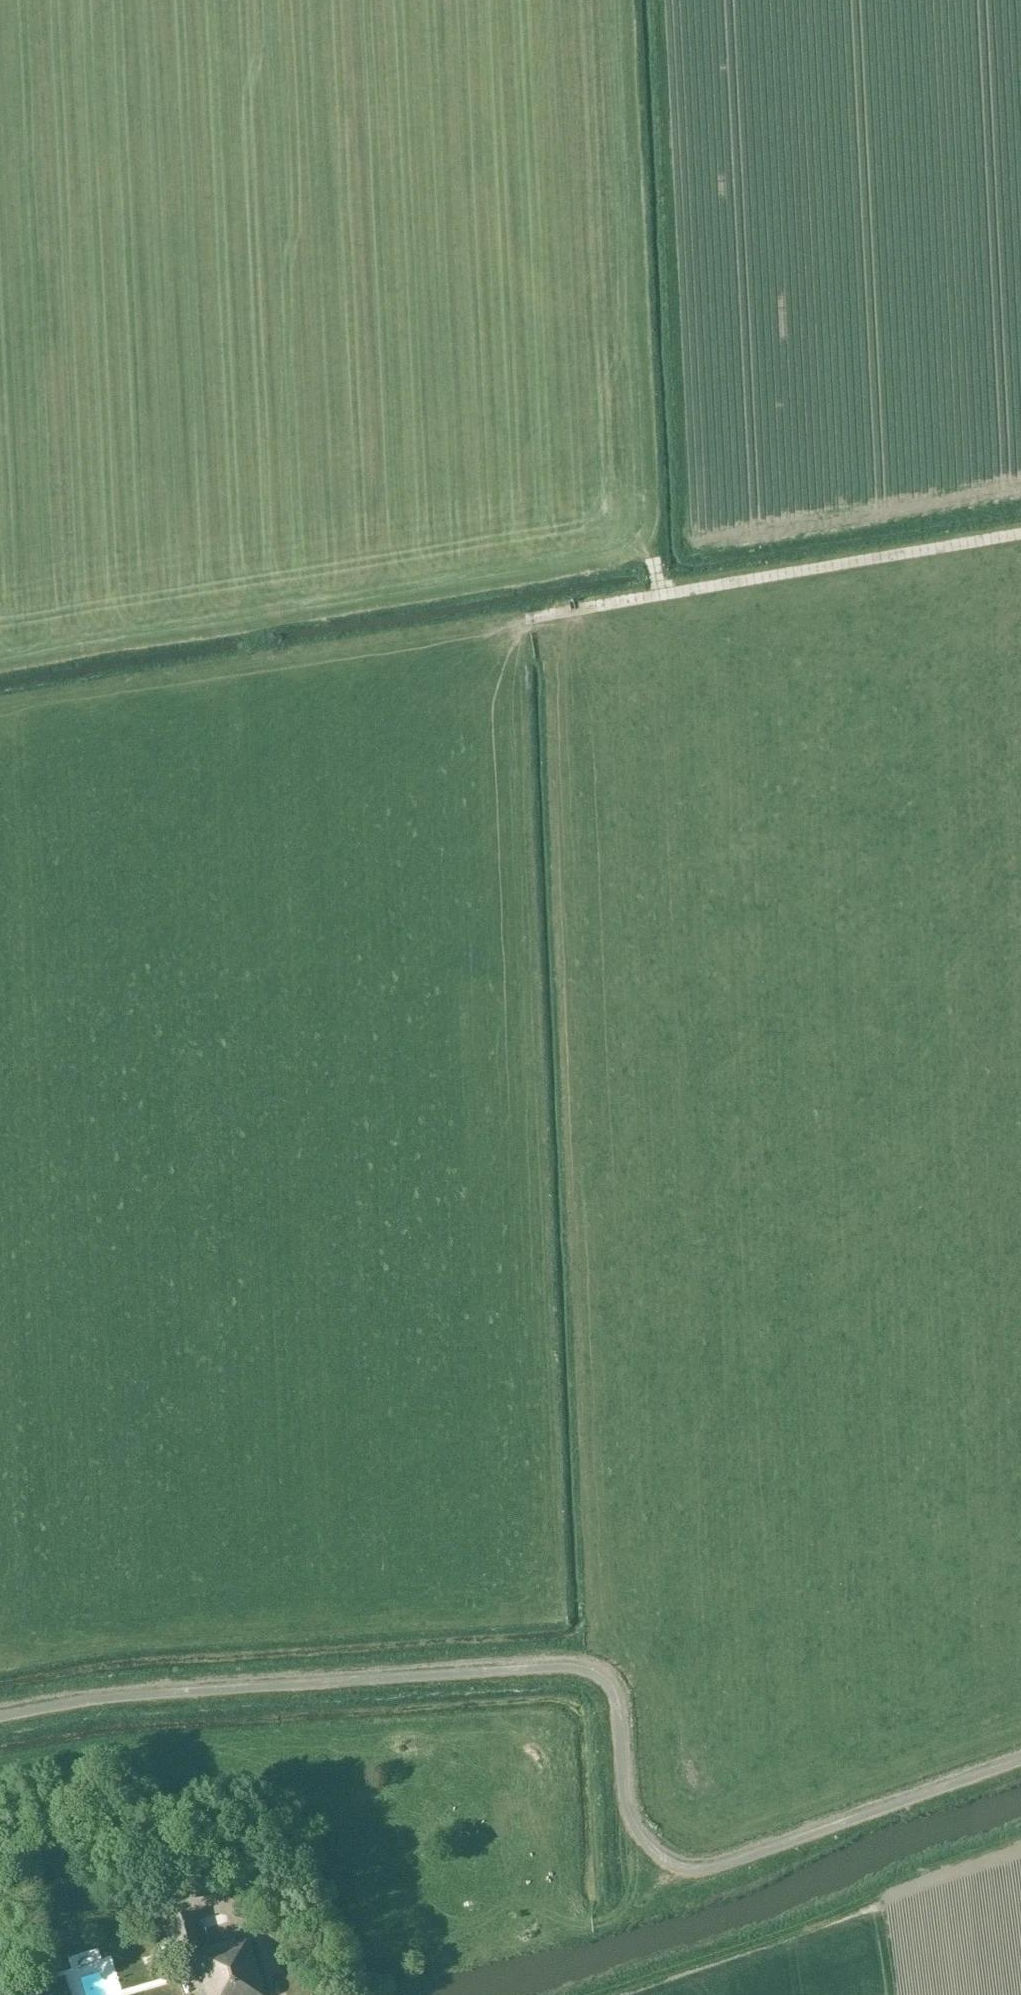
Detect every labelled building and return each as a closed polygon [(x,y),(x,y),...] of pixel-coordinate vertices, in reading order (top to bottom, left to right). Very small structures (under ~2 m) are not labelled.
[(195,1933),(190,1913),(168,1920),(178,1955),(188,1952),(199,1994),(263,1994),(248,1940),(234,1944),(233,1941),(210,1948),(204,1930),(195,1933)] [(31,1988),(34,1994),(69,1994),(64,1978),(44,1984),(31,1988)]
